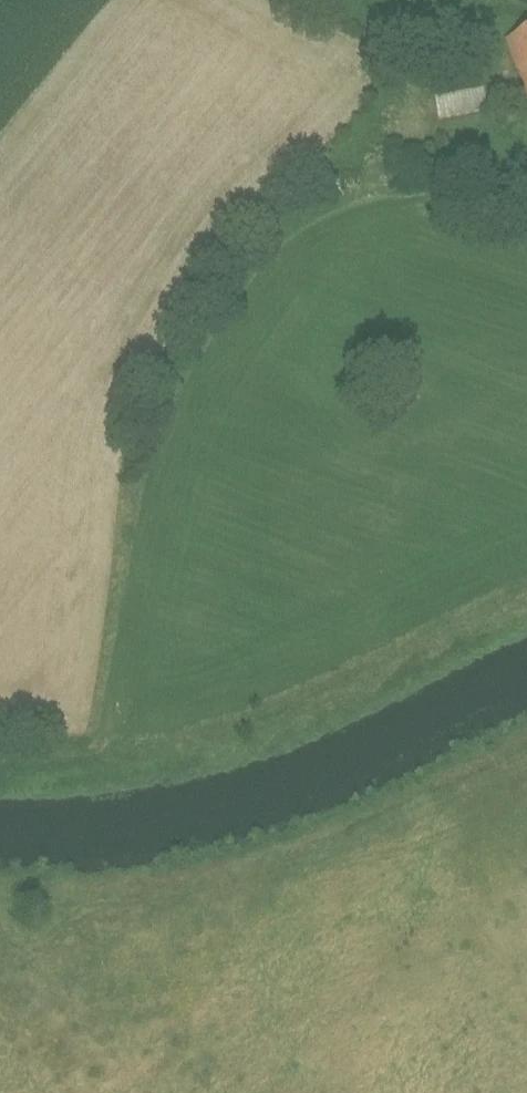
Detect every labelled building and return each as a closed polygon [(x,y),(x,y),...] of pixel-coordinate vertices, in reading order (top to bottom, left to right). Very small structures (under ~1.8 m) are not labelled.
[(516,37),(526,70),(526,33),(516,37)] [(494,80),(440,89),(445,120),(500,110),(494,80)]
